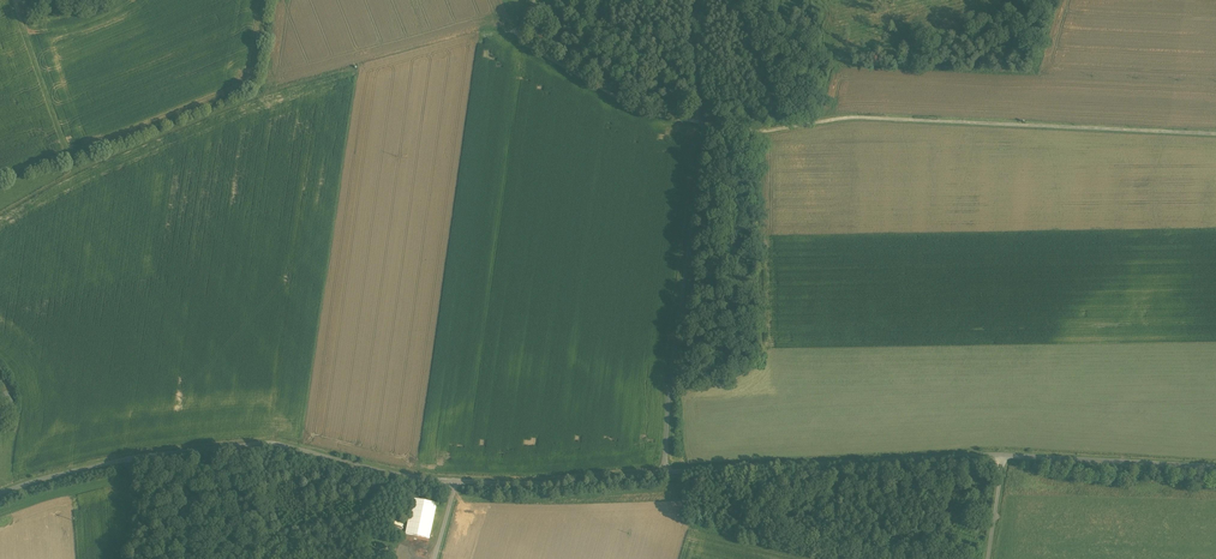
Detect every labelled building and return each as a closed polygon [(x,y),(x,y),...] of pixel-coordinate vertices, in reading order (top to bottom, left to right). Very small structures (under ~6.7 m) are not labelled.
[(0,397),(0,408),(4,414),(15,407),(6,393),(0,397)]
